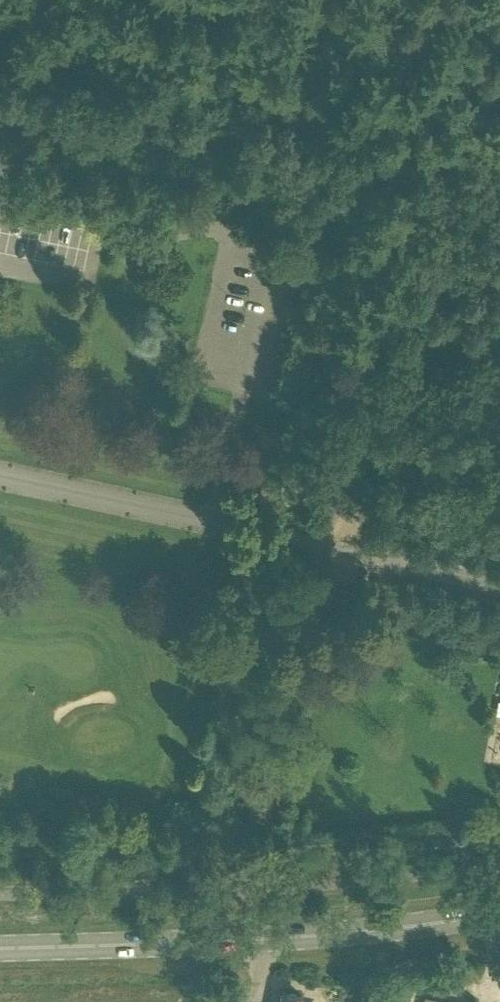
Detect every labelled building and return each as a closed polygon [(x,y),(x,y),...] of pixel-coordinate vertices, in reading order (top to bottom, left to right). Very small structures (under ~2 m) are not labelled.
[(303,995),(285,992),(283,1001),(301,1001),(303,995)]
